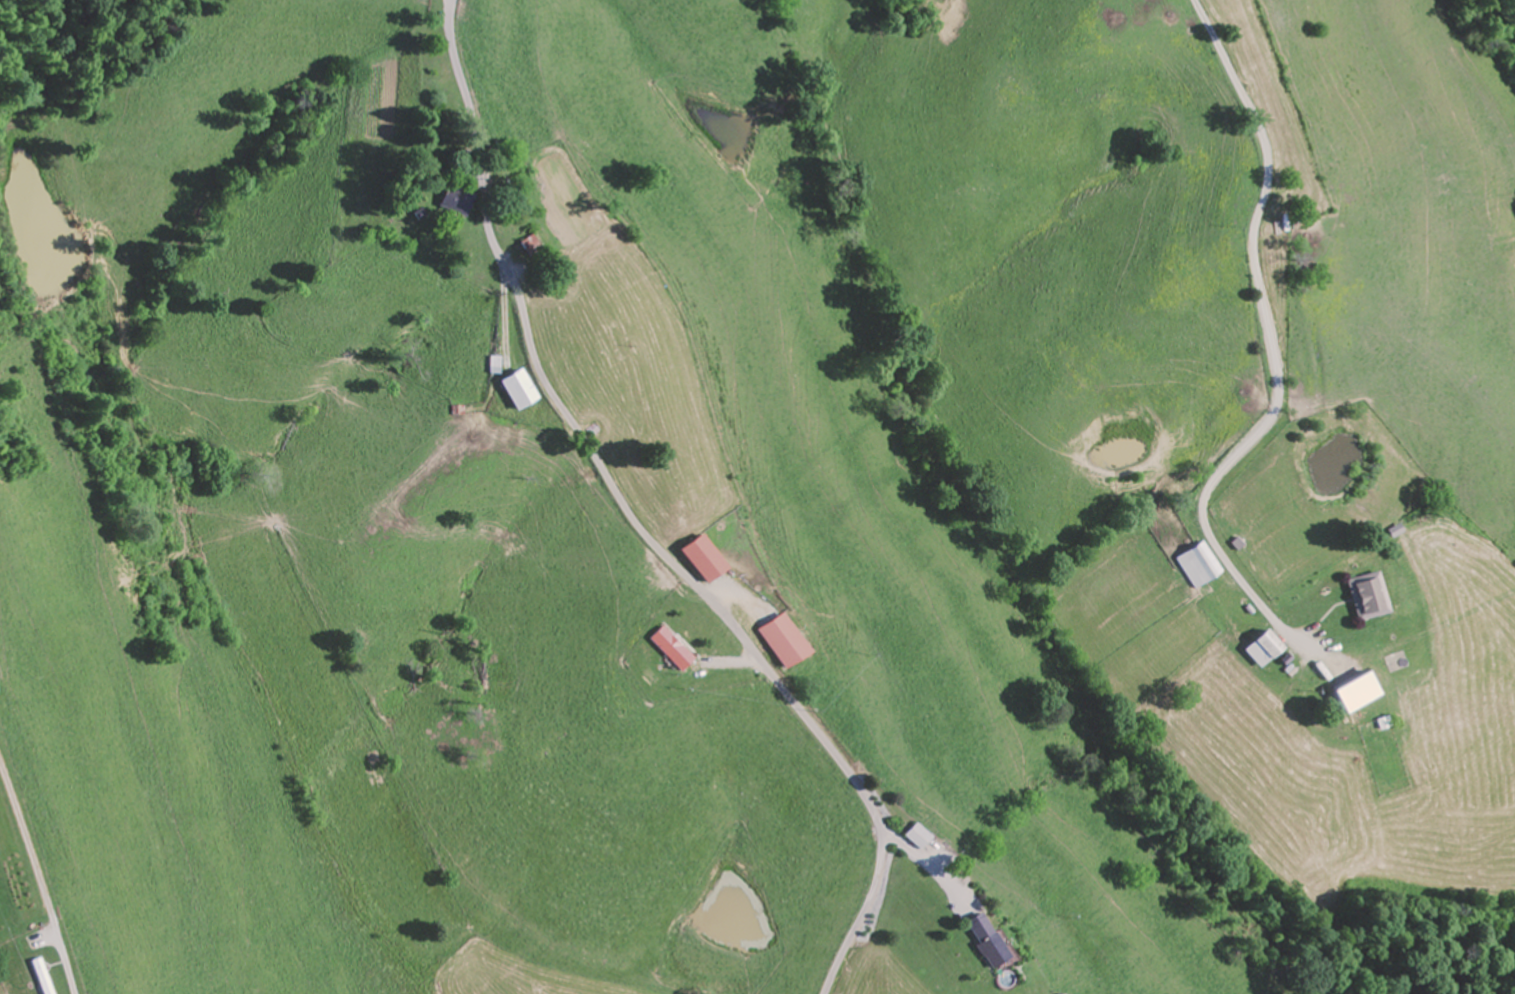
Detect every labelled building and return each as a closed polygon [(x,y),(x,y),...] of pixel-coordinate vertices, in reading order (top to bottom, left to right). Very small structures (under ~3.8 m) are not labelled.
[(466,218),(475,195),(447,185),(439,207),(466,218)] [(530,257),(542,250),(534,235),(522,242),(530,257)] [(540,399),(523,368),(500,381),(517,411),(540,399)] [(679,550),(706,585),(727,570),(700,535),(679,550)] [(1179,558),(1198,590),(1226,573),(1207,541),(1179,558)] [(1357,622),(1389,614),(1380,572),(1347,579),(1357,622)] [(806,655),(780,614),(757,630),(783,670),(806,655)] [(1247,651),(1265,669),(1286,648),(1268,630),(1247,651)] [(1341,711),(1357,709),(1351,667),(1335,669),(1341,711)] [(920,849),(931,838),(916,822),(904,834),(920,849)] [(973,945),(989,969),(1008,955),(992,932),(973,945)] [(40,957),(30,960),(41,993),(52,993),(40,957)]
